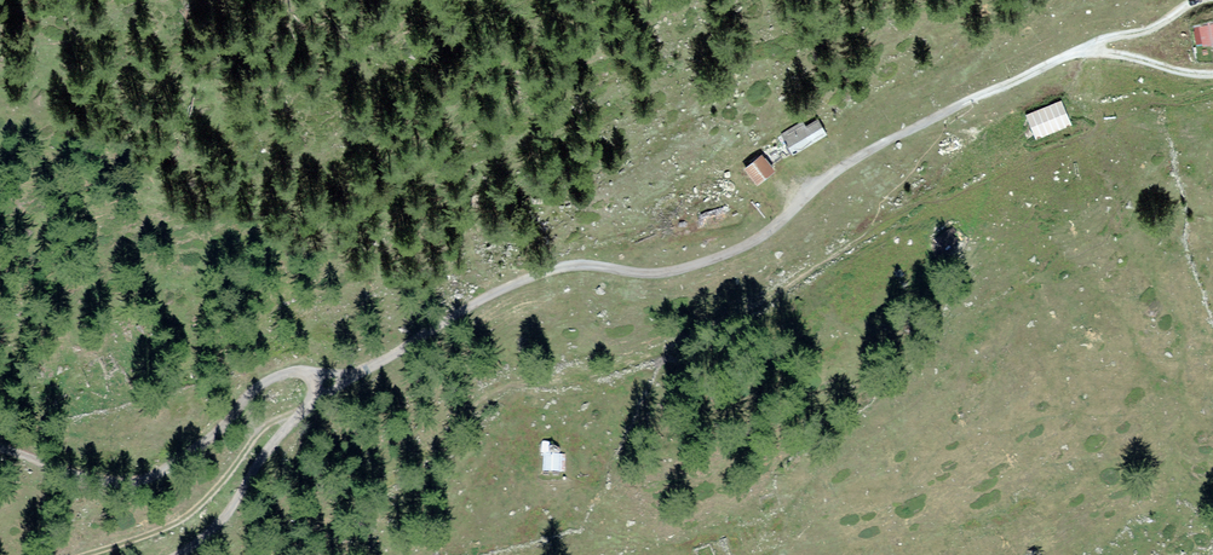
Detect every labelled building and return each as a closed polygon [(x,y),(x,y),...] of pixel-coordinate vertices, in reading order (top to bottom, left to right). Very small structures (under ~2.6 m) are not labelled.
[(1201,25),(1205,42),(1212,40),(1212,22),(1201,25)] [(786,132),(796,149),(827,130),(819,118),(807,125),(804,121),(786,132)] [(775,167),(763,154),(748,167),(760,180),(775,167)] [(948,232),(938,240),(947,251),(957,243),(948,232)] [(563,453),(547,453),(547,467),(563,467),(563,453)]
